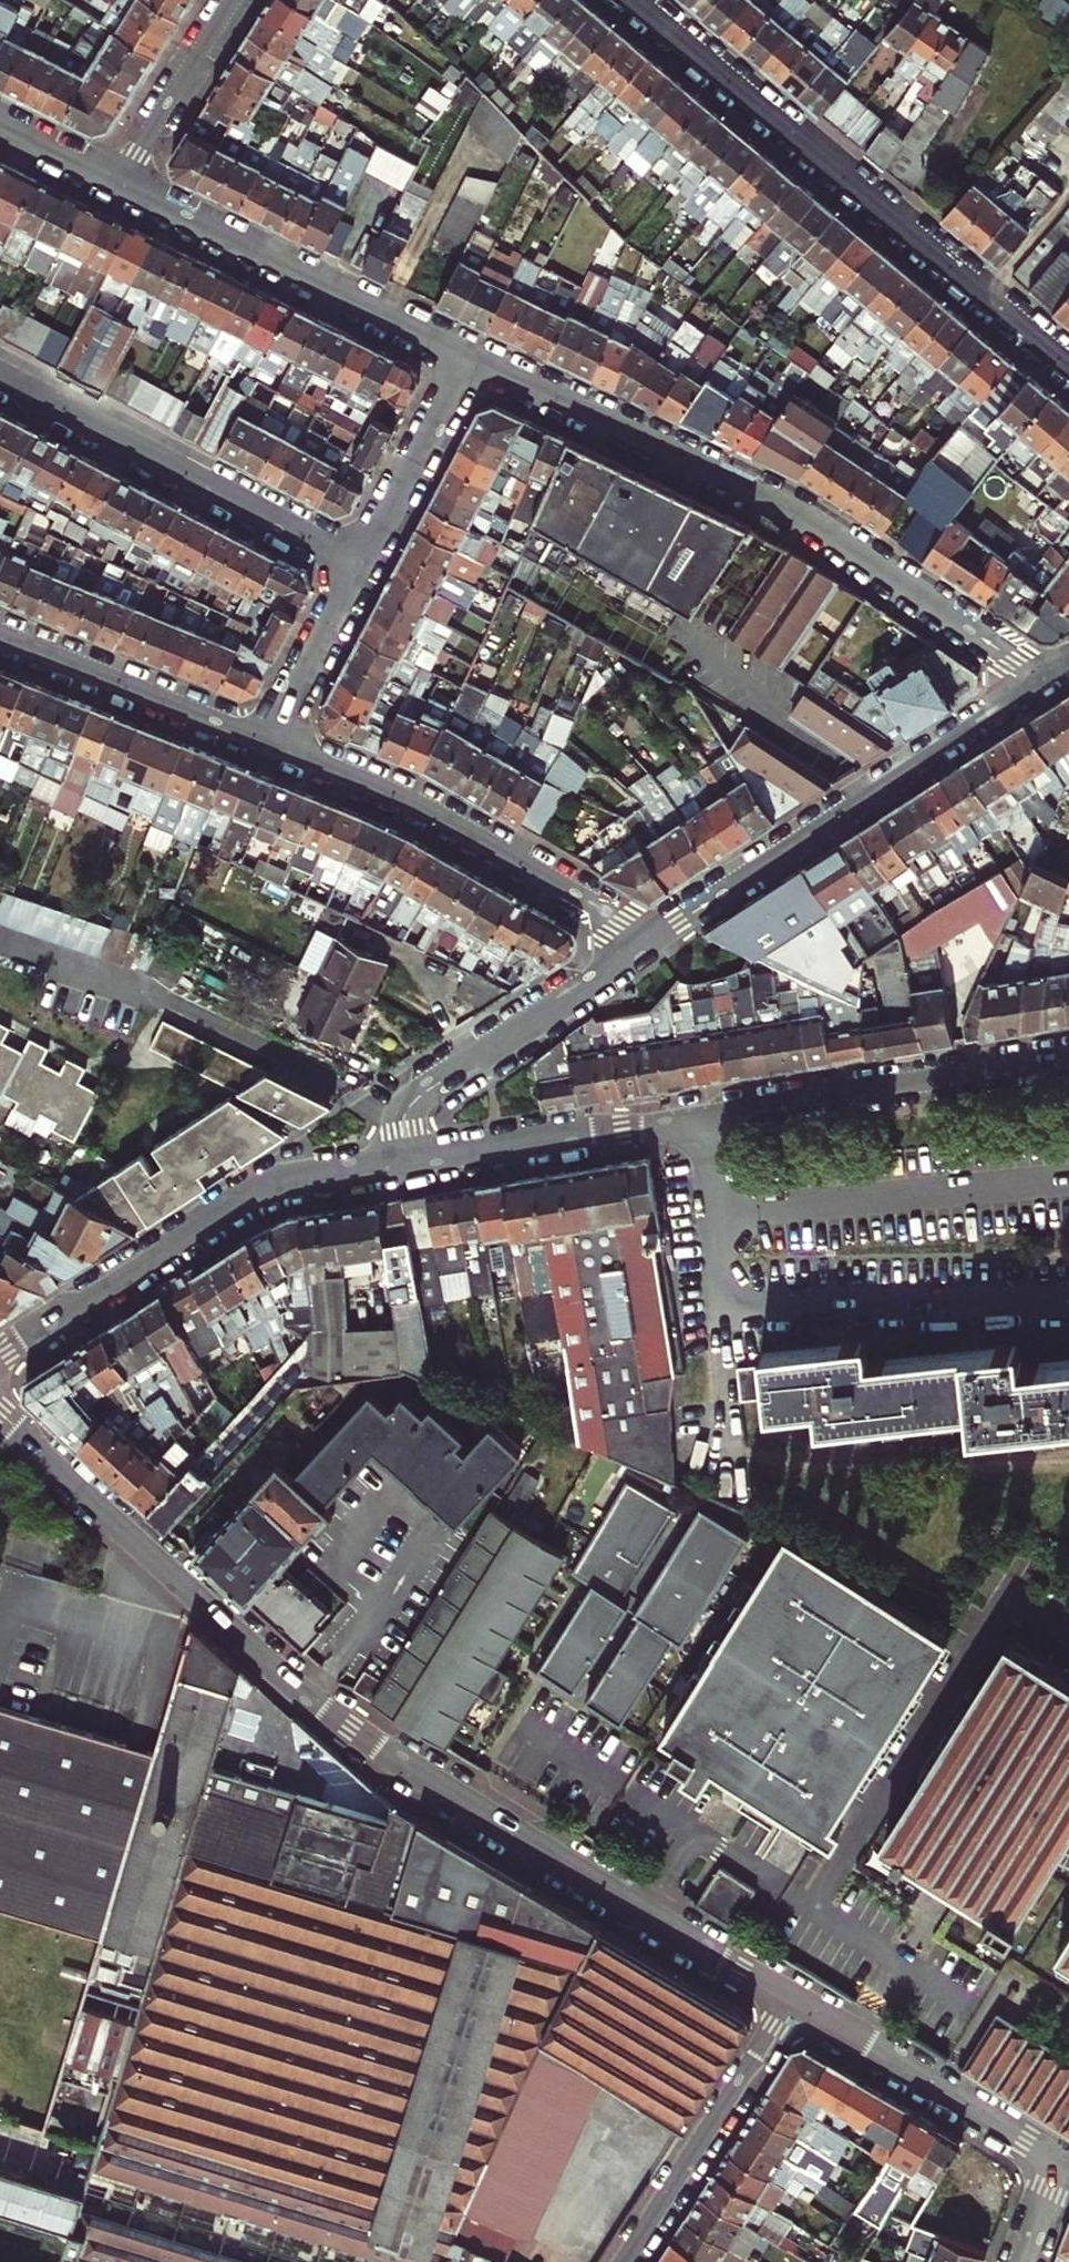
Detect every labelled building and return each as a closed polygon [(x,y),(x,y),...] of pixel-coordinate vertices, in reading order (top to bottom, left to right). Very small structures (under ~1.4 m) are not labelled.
[(19,8),(2,0),(0,0),(0,46),(19,8)] [(46,9),(51,0),(31,0),(46,9)] [(170,38),(110,0),(91,0),(112,13),(105,24),(115,30),(158,57),(170,38)] [(170,38),(182,19),(151,0),(110,0),(170,38)] [(194,0),(151,0),(182,19),(194,0)] [(266,10),(319,43),(326,31),(343,42),(349,33),(332,22),(296,0),(273,0),(266,10)] [(332,22),(341,9),(361,22),(360,24),(370,30),(376,21),(374,20),(341,0),(296,0),(332,22)] [(374,20),(386,0),(341,0),(374,20)] [(464,19),(474,27),(490,7),(497,13),(508,0),(480,0),(464,19)] [(497,13),(486,25),(505,41),(507,39),(540,0),(508,0),(497,13)] [(525,55),(572,0),(540,0),(507,39),(525,55)] [(525,55),(517,64),(523,68),(541,47),(554,58),(596,9),(585,0),(572,0),(525,55)] [(705,14),(717,0),(689,0),(705,14)] [(705,14),(723,29),(747,0),(717,0),(705,14)] [(744,47),(783,0),(747,0),(723,29),(744,47)] [(762,62),(815,0),(783,0),(744,47),(762,62)] [(835,16),(815,0),(762,62),(781,79),(835,16)] [(914,2),(916,2),(889,34),(909,52),(937,11),(945,0),(915,0),(914,2)] [(34,31),(27,27),(35,11),(21,4),(19,8),(0,46),(0,87),(3,88),(34,31)] [(90,15),(72,4),(68,10),(88,22),(90,15)] [(353,35),(360,24),(361,22),(341,9),(332,22),(349,33),(353,35)] [(615,25),(596,9),(554,58),(539,76),(548,83),(563,66),(573,74),(615,25)] [(319,43),(266,10),(253,31),(306,64),(322,74),(341,86),(347,76),(328,64),(313,54),(319,43)] [(454,31),(437,11),(421,28),(440,46),(454,31)] [(926,66),(955,25),(937,11),(909,52),(926,66)] [(854,33),(835,16),(781,79),(801,95),(854,33)] [(591,89),(632,40),(615,25),(573,74),(583,84),(574,96),(580,101),(591,89)] [(925,92),(932,98),(972,40),(955,25),(926,66),(918,77),(929,86),(925,92)] [(3,88),(22,98),(45,54),(53,39),(34,30),(34,31),(3,88)] [(158,57),(115,30),(103,49),(146,76),(158,57)] [(241,52),(297,88),(301,91),(305,85),(312,89),(315,84),(299,74),(306,64),(253,31),(241,52)] [(326,31),(319,43),(335,54),(343,42),(326,31)] [(844,86),(876,48),(869,42),(867,44),(854,33),(801,95),(821,112),(844,86)] [(972,40),(932,98),(906,136),(885,166),(915,192),(928,177),(915,165),(923,153),(921,151),(952,106),(959,111),(971,90),(995,46),(976,33),(972,40)] [(651,55),(632,40),(591,89),(609,105),(651,55)] [(335,54),(319,43),(313,54),(328,64),(335,54)] [(146,76),(103,49),(92,68),(134,95),(146,76)] [(72,52),(64,64),(42,108),(62,118),(79,86),(85,74),(78,71),(84,58),(72,52)] [(291,96),(297,88),(241,52),(227,73),(270,100),(297,118),(305,105),(291,96)] [(898,67),(901,69),(907,75),(915,82),(918,77),(926,66),(909,52),(906,57),(898,67)] [(42,108),(64,64),(45,54),(22,98),(42,108)] [(599,117),(583,134),(591,146),(611,123),(619,130),(669,71),(651,55),(609,105),(599,117)] [(315,84),(322,74),(306,64),(299,74),(315,84)] [(92,68),(80,87),(88,91),(85,96),(100,105),(103,101),(123,113),(134,95),(92,68)] [(907,75),(901,69),(899,71),(895,76),(902,80),(907,75)] [(619,130),(638,145),(688,87),(669,71),(619,130)] [(1023,162),(1027,165),(1068,115),(1068,71),(1005,147),(1023,162)] [(257,121),(270,100),(227,73),(214,94),(239,110),(257,121)] [(583,84),(573,74),(558,92),(567,99),(571,94),(574,96),(583,84)] [(892,92),(902,80),(895,76),(892,79),(889,76),(882,85),(892,92)] [(887,97),(892,92),(882,85),(878,90),(887,97)] [(88,91),(80,87),(79,86),(62,118),(95,134),(113,130),(123,113),(103,101),(100,105),(85,96),(88,91)] [(498,86),(489,97),(494,101),(503,110),(506,114),(515,103),(498,86)] [(835,124),(857,97),(844,86),(821,112),(835,124)] [(688,87),(638,145),(638,146),(649,154),(653,149),(662,155),(663,154),(707,103),(688,87)] [(305,105),(310,96),(301,91),(297,88),(291,96),(305,105)] [(609,105),(591,89),(580,101),(585,105),(588,108),(599,117),(609,105)] [(482,126),(494,101),(489,97),(483,90),(469,119),(482,126)] [(218,120),(230,125),(239,110),(214,94),(171,164),(177,175),(198,186),(219,147),(207,141),(214,129),(218,120)] [(866,104),(857,97),(835,124),(848,134),(870,108),(866,104)] [(491,135),(503,110),(494,101),(482,126),(480,129),(491,135)] [(585,105),(580,101),(565,119),(570,123),(585,105)] [(725,118),(707,103),(663,154),(671,160),(661,172),(647,189),(657,198),(672,180),(681,169),(725,118)] [(309,108),(301,120),(309,125),(317,112),(309,108)] [(599,117),(588,108),(573,126),(583,134),(599,117)] [(884,119),(870,108),(848,134),(861,146),(884,119)] [(252,133),(258,121),(257,121),(239,110),(230,125),(219,147),(198,186),(220,197),(252,133)] [(500,145),(513,121),(506,114),(503,110),(491,135),(489,139),(500,145)] [(725,118),(681,169),(689,176),(679,187),(664,204),(675,213),(699,185),(743,133),(725,118)] [(279,135),(258,121),(252,133),(220,197),(242,208),(269,154),(279,135)] [(511,154),(523,131),(513,121),(500,145),(499,148),(511,154)] [(906,136),(887,122),(883,129),(882,128),(867,151),(885,166),(906,136)] [(761,148),(743,133),(699,185),(708,192),(682,222),(692,230),(707,211),(761,148)] [(299,147),(290,164),(262,218),(282,228),(320,152),(323,147),(304,137),(299,147)] [(378,175),(391,147),(380,142),(379,141),(371,158),(365,169),(378,175)] [(638,167),(649,154),(638,146),(627,158),(638,167)] [(359,152),(347,147),(340,162),(337,167),(302,238),(325,249),(339,220),(357,184),(365,169),(371,158),(359,152)] [(404,154),(391,147),(378,175),(390,182),(404,154)] [(1005,147),(1000,153),(1018,168),(1023,162),(1005,147)] [(761,148),(707,211),(726,227),(780,165),(761,148)] [(562,172),(540,149),(531,167),(559,180),(562,172)] [(320,152),(282,228),(302,238),(337,167),(340,162),(320,152)] [(290,164),(269,154),(242,208),(262,218),(290,164)] [(413,171),(418,161),(404,154),(390,182),(404,189),(405,187),(413,171)] [(663,154),(662,155),(653,166),(661,172),(671,160),(663,154)] [(1041,177),(1027,165),(1023,162),(1018,168),(1037,183),(1041,177)] [(0,163),(0,193),(12,169),(0,163)] [(734,258),(751,238),(799,182),(780,165),(726,227),(714,241),(734,258)] [(963,233),(1006,182),(988,167),(945,217),(963,233)] [(12,169),(0,193),(0,252),(0,251),(36,181),(12,169)] [(681,169),(672,180),(679,187),(689,176),(681,169)] [(413,171),(405,187),(404,189),(379,239),(365,268),(388,280),(429,198),(437,183),(413,171)] [(467,177),(464,191),(490,196),(497,182),(467,177)] [(1037,183),(1024,198),(982,248),(1001,265),(1043,214),(1034,206),(1047,190),(1057,198),(1061,193),(1041,177),(1037,183)] [(26,257),(59,193),(36,181),(0,251),(18,260),(21,254),(26,257)] [(770,254),(818,197),(799,182),(751,238),(770,254)] [(1024,198),(1006,182),(963,233),(982,248),(1024,198)] [(490,196),(464,191),(460,190),(457,204),(484,210),(490,196)] [(41,269),(48,273),(83,204),(59,193),(26,257),(43,265),(41,269)] [(837,213),(818,197),(770,254),(742,286),(750,293),(780,258),(791,267),(793,265),(837,213)] [(484,210),(457,204),(453,203),(450,218),(477,224),(479,219),(484,210)] [(71,287),(106,216),(83,204),(48,273),(45,279),(68,291),(71,287)] [(1013,275),(1029,289),(1068,242),(1068,210),(1013,275)] [(786,317),(803,297),(858,231),(837,213),(793,265),(791,267),(803,277),(776,309),(786,317)] [(91,304),(130,227),(106,216),(71,287),(84,294),(78,307),(87,312),(91,304)] [(471,237),(477,224),(450,218),(447,217),(444,232),(471,237)] [(477,224),(471,237),(464,251),(439,304),(462,314),(485,263),(493,248),(501,230),(479,219),(477,224)] [(325,249),(338,255),(352,226),(339,220),(325,249)] [(91,304),(115,316),(153,239),(130,227),(91,304)] [(471,237),(444,232),(440,231),(437,246),(464,251),(471,237)] [(822,313),(877,248),(858,231),(803,297),(822,313)] [(365,268),(379,239),(366,232),(351,262),(365,268)] [(153,239),(115,316),(138,327),(177,250),(153,239)] [(1029,289),(1055,311),(1068,295),(1068,242),(1029,289)] [(493,248),(485,263),(513,276),(522,258),(512,253),(510,257),(493,248)] [(822,313),(843,331),(898,266),(877,248),(822,313)] [(524,254),(514,249),(512,253),(522,258),(524,254)] [(164,332),(201,262),(177,250),(138,327),(132,339),(156,352),(164,332)] [(548,258),(538,253),(533,263),(543,268),(545,264),(548,258)] [(24,261),(41,269),(43,265),(26,257),(24,261)] [(522,258),(513,276),(489,328),(510,338),(535,284),(538,278),(543,268),(533,263),(522,258)] [(225,273),(201,262),(164,332),(183,341),(186,336),(191,338),(225,273)] [(489,328),(513,276),(485,263),(462,314),(489,328)] [(898,266),(843,331),(840,335),(836,339),(845,347),(857,333),(868,342),(917,282),(898,266)] [(559,287),(563,278),(543,268),(538,278),(559,287)] [(247,285),(225,273),(191,338),(188,344),(208,354),(210,352),(247,285)] [(573,368),(600,303),(611,278),(604,275),(600,284),(593,300),(580,294),(549,356),(573,368)] [(530,347),(549,356),(580,294),(583,287),(563,278),(559,287),(556,293),(530,347)] [(611,278),(600,303),(573,368),(596,379),(619,317),(621,312),(626,297),(630,286),(611,278)] [(583,287),(580,294),(593,300),(600,284),(587,278),(583,287)] [(596,379),(615,388),(648,304),(650,298),(652,293),(654,288),(632,280),(630,286),(626,297),(621,312),(619,317),(596,379)] [(936,298),(917,282),(868,342),(858,353),(867,361),(883,341),(893,349),(936,298)] [(556,293),(535,284),(510,338),(530,347),(556,293)] [(271,296),(247,285),(210,352),(223,361),(225,357),(231,360),(271,296)] [(1055,311),(1068,323),(1068,295),(1055,311)] [(298,309),(271,296),(231,360),(225,357),(223,361),(227,364),(227,366),(223,372),(230,375),(238,361),(253,366),(298,309)] [(905,371),(954,313),(936,298),(893,349),(885,358),(903,374),(905,371)] [(12,343),(26,316),(1,303),(0,305),(0,337),(12,343)] [(119,364),(132,339),(138,327),(115,316),(91,304),(87,312),(56,367),(105,393),(119,364)] [(648,304),(615,388),(635,397),(675,338),(653,323),(660,312),(648,304)] [(317,319),(298,309),(253,366),(247,374),(258,379),(278,390),(317,319)] [(683,328),(660,312),(653,323),(675,338),(683,328)] [(843,331),(822,313),(818,317),(840,335),(843,331)] [(973,329),(954,313),(905,371),(903,374),(912,382),(905,390),(915,398),(922,390),(924,387),(973,329)] [(12,343),(36,356),(50,328),(26,316),(12,343)] [(635,397),(658,408),(710,329),(690,317),(683,328),(675,338),(635,397)] [(336,329),(317,319),(278,390),(298,400),(303,390),(309,378),(336,329)] [(710,329),(658,408),(680,419),(724,354),(731,343),(732,341),(711,327),(710,329)] [(336,329),(309,378),(319,383),(313,395),(303,390),(298,400),(318,411),(323,400),(327,393),(356,338),(336,329)] [(973,329),(924,387),(933,394),(939,388),(948,395),(959,382),(991,344),(973,329)] [(186,336),(183,341),(188,344),(191,338),(186,336)] [(376,348),(356,338),(327,393),(337,398),(333,405),(323,400),(318,411),(337,421),(341,413),(349,400),(376,348)] [(818,360),(795,344),(787,354),(793,358),(803,365),(810,370),(817,362),(818,360)] [(958,427),(1012,362),(991,344),(959,382),(948,395),(937,409),(958,427)] [(376,397),(396,358),(376,348),(349,400),(360,406),(357,411),(355,409),(350,419),(346,417),(346,415),(341,413),(337,421),(358,431),(365,418),(368,410),(376,397)] [(724,354),(680,419),(715,436),(752,381),(756,375),(724,354)] [(413,367),(396,358),(376,397),(404,411),(418,383),(413,367)] [(834,378),(817,362),(810,370),(810,371),(827,386),(834,378)] [(1029,377),(1012,362),(958,427),(975,441),(1029,377)] [(132,407),(144,378),(119,364),(105,393),(132,407)] [(195,440),(226,383),(230,375),(223,372),(206,364),(187,400),(172,428),(195,440)] [(736,445),(755,455),(790,402),(794,395),(798,389),(810,371),(810,370),(803,365),(791,384),(781,378),(776,384),(771,392),(736,445)] [(218,452),(249,396),(253,389),(258,379),(247,374),(238,390),(226,383),(195,440),(218,452)] [(1008,447),(1051,396),(1029,377),(975,441),(997,460),(1008,447)] [(151,417),(165,389),(144,378),(132,407),(151,417)] [(258,379),(253,389),(273,400),(278,390),(258,379)] [(715,436),(736,445),(771,392),(752,381),(715,436)] [(846,404),(849,401),(857,391),(850,386),(839,397),(846,404)] [(165,389),(151,417),(172,428),(187,400),(165,389)] [(298,400),(278,390),(273,400),(292,410),(298,400)] [(790,402),(755,455),(798,475),(834,421),(794,395),(790,402)] [(238,463),(269,406),(249,396),(218,452),(238,463)] [(1024,469),(1068,416),(1068,411),(1051,396),(1008,447),(1017,455),(1013,460),(1024,469)] [(834,421),(798,475),(821,491),(855,439),(838,427),(854,404),(849,401),(846,404),(834,421)] [(289,416),(269,406),(238,463),(258,473),(285,424),(289,416)] [(479,411),(470,427),(536,461),(549,432),(495,406),(479,411)] [(373,469),(394,430),(374,420),(377,415),(368,410),(365,418),(373,422),(364,438),(356,434),(352,441),(347,450),(345,454),(373,469)] [(14,420),(0,412),(0,446),(14,420)] [(1068,457),(1068,416),(1024,469),(1014,480),(1036,496),(1059,468),(1068,457)] [(34,430),(14,420),(0,446),(0,493),(2,494),(15,468),(34,430)] [(358,431),(337,421),(335,425),(332,430),(352,441),(356,434),(358,431)] [(332,430),(335,425),(330,422),(327,427),(332,430)] [(285,424),(258,473),(278,484),(299,445),(305,435),(285,424)] [(913,442),(929,460),(942,445),(924,424),(911,440),(913,442)] [(536,461),(470,427),(460,446),(499,467),(504,458),(521,467),(517,476),(527,482),(536,461)] [(23,504),(56,442),(34,430),(15,468),(2,494),(23,504)] [(327,440),(329,436),(321,431),(310,450),(299,445),(278,484),(298,495),(327,440)] [(534,524),(569,441),(549,432),(536,461),(527,482),(519,502),(514,514),(534,524)] [(821,491),(841,504),(875,453),(855,439),(821,491)] [(318,505),(345,454),(347,450),(327,440),(298,495),(318,505)] [(507,587),(692,690),(730,750),(776,819),(896,741),(809,683),(819,668),(864,599),(840,583),(791,551),(746,526),(569,441),(534,524),(530,533),(521,554),(518,561),(511,577),(507,587)] [(79,454),(56,442),(23,504),(29,507),(36,510),(49,485),(60,491),(79,454)] [(517,476),(499,467),(460,446),(450,466),(519,502),(527,482),(517,476)] [(875,453),(841,504),(862,518),(896,467),(876,454),(875,453)] [(49,530),(66,539),(69,534),(64,531),(99,465),(79,454),(60,491),(47,515),(55,519),(49,530)] [(351,510),(373,469),(345,454),(318,505),(334,514),(351,510)] [(1059,468),(1068,476),(1068,457),(1059,468)] [(884,532),(919,476),(899,463),(896,467),(862,518),(884,532)] [(1052,544),(1033,568),(1023,561),(1025,559),(1016,552),(1012,551),(1034,521),(1039,515),(1047,505),(1036,496),(1014,480),(994,464),(952,519),(970,533),(988,547),(1014,567),(1033,582),(1042,589),(1049,594),(1068,610),(1068,558),(1052,544)] [(69,534),(66,539),(71,541),(84,548),(88,541),(85,539),(119,475),(99,465),(64,531),(69,534)] [(514,514),(519,502),(450,466),(439,486),(501,518),(510,523),(514,514)] [(90,551),(102,558),(106,551),(107,545),(138,485),(119,475),(85,539),(88,541),(84,548),(90,551)] [(1068,499),(1068,497),(1068,478),(1047,505),(1056,512),(1063,504),(1068,499)] [(106,551),(102,558),(109,561),(110,562),(120,544),(130,550),(158,496),(138,485),(107,545),(106,551)] [(429,505),(491,538),(501,518),(439,486),(429,505)] [(23,504),(2,494),(0,500),(0,503),(25,515),(29,507),(23,504)] [(179,507),(158,496),(130,550),(151,561),(179,507)] [(417,527),(471,556),(485,563),(493,549),(518,561),(521,554),(504,545),(491,538),(429,505),(417,527)] [(1056,512),(1047,505),(1039,515),(1061,532),(1052,544),(1068,558),(1068,522),(1056,512)] [(42,545),(26,538),(38,511),(36,510),(29,507),(25,515),(14,541),(9,550),(0,570),(0,599),(13,605),(42,545)] [(163,586),(199,517),(179,507),(151,561),(160,566),(152,581),(162,585),(163,586)] [(188,584),(191,579),(218,528),(199,517),(163,586),(169,589),(183,594),(186,589),(188,584)] [(942,570),(970,533),(952,519),(948,523),(922,557),(942,570)] [(417,527),(406,549),(474,584),(477,579),(463,571),(471,556),(417,527)] [(211,589),(217,579),(238,538),(218,528),(191,579),(188,584),(186,589),(183,594),(189,597),(194,599),(201,584),(211,589)] [(508,537),(504,545),(521,554),(530,533),(519,528),(517,534),(508,537)] [(13,605),(33,613),(71,541),(66,539),(49,530),(42,545),(13,605)] [(988,547),(970,533),(942,570),(968,588),(982,569),(976,564),(988,547)] [(9,550),(14,541),(0,535),(0,546),(9,550)] [(238,538),(217,579),(211,589),(221,595),(214,608),(224,612),(233,595),(236,589),(258,549),(238,538)] [(33,613),(54,621),(81,567),(85,560),(90,551),(84,548),(71,541),(33,613)] [(9,550),(0,546),(0,570),(9,550)] [(1014,567),(988,547),(976,564),(982,569),(968,588),(988,601),(1014,567)] [(257,598),(277,559),(258,549),(236,589),(246,595),(234,617),(244,621),(253,605),(257,598)] [(474,584),(406,549),(394,570),(443,595),(448,598),(456,583),(464,587),(471,590),(474,584)] [(90,551),(85,560),(104,570),(109,561),(102,558),(90,551)] [(305,574),(277,559),(257,598),(264,602),(273,607),(282,590),(293,595),(283,613),(295,619),(310,589),(305,574)] [(145,571),(124,560),(120,567),(129,571),(142,577),(144,572),(145,571)] [(94,590),(101,576),(81,567),(54,621),(74,629),(94,590)] [(1028,588),(1033,582),(1014,567),(988,601),(1007,614),(1022,594),(1025,595),(1029,590),(1028,588)] [(439,602),(443,595),(394,570),(383,592),(444,624),(452,610),(439,602)] [(147,579),(142,577),(129,571),(125,579),(145,587),(149,580),(147,579)] [(136,654),(156,614),(148,611),(162,585),(152,581),(149,580),(145,587),(142,593),(114,645),(136,654)] [(1031,602),(1042,589),(1033,582),(1028,588),(1029,590),(1025,595),(1022,594),(1007,614),(1025,626),(1038,608),(1031,602)] [(456,602),(464,587),(456,583),(448,598),(456,602)] [(94,637),(120,587),(111,584),(105,595),(94,590),(74,629),(94,637)] [(94,637),(114,645),(142,593),(121,585),(120,587),(94,637)] [(164,599),(177,604),(183,594),(169,589),(164,599)] [(1038,608),(1049,594),(1042,589),(1031,602),(1038,608)] [(383,592),(372,613),(439,649),(451,628),(444,624),(383,592)] [(177,604),(184,607),(189,597),(183,594),(177,604)] [(501,599),(493,594),(481,615),(491,621),(501,599)] [(1038,608),(1067,631),(1068,630),(1068,610),(1049,594),(1038,608)] [(177,670),(209,606),(204,604),(194,599),(189,597),(184,607),(177,622),(156,662),(177,670)] [(252,626),(264,602),(257,598),(253,605),(244,621),(252,626)] [(465,607),(459,604),(456,610),(462,613),(465,607)] [(177,670),(198,679),(231,616),(224,612),(214,608),(209,606),(177,670)] [(1067,631),(1038,608),(1025,626),(1044,639),(1057,638),(1067,631)] [(252,626),(243,642),(274,658),(295,619),(283,613),(276,609),(264,632),(252,626)] [(421,648),(436,655),(439,649),(372,613),(360,634),(399,655),(414,662),(421,648)] [(156,662),(177,622),(156,614),(136,654),(156,662)] [(218,687),(243,642),(252,626),(244,621),(234,617),(231,616),(198,679),(218,687)] [(360,634),(349,656),(408,687),(411,680),(392,670),(399,655),(360,634)] [(258,689),(274,658),(243,642),(218,687),(240,695),(258,689)] [(429,670),(436,655),(421,648),(414,662),(418,665),(429,670)] [(865,698),(819,668),(809,683),(896,741),(976,689),(976,673),(941,649),(901,675),(892,661),(870,675),(879,689),(865,698)] [(408,687),(349,656),(338,676),(398,708),(408,687)] [(470,666),(461,661),(452,682),(460,687),(463,681),(470,666)] [(592,709),(613,689),(598,670),(584,700),(592,709)] [(8,722),(24,681),(3,672),(0,679),(0,743),(8,722)] [(439,675),(426,702),(399,759),(422,768),(460,687),(452,682),(439,675)] [(383,714),(393,719),(398,708),(338,676),(326,698),(364,718),(377,725),(383,714)] [(398,708),(393,719),(378,751),(399,759),(426,702),(417,698),(424,682),(413,677),(411,680),(408,687),(398,708)] [(24,681),(8,722),(30,731),(47,690),(24,681)] [(473,686),(463,681),(460,687),(422,768),(440,779),(466,734),(457,729),(472,697),(469,695),(473,686)] [(69,699),(47,690),(30,731),(24,748),(39,754),(36,763),(42,765),(69,699)] [(378,751),(393,719),(383,714),(377,725),(364,718),(326,698),(319,712),(326,730),(378,751)] [(62,781),(91,708),(69,699),(42,765),(40,770),(62,781)] [(1063,699),(1044,712),(1068,750),(1068,709),(1063,699)] [(483,704),(474,721),(482,726),(491,709),(483,704)] [(540,739),(553,710),(541,704),(528,733),(520,729),(479,801),(498,812),(540,739)] [(62,781),(85,792),(114,717),(91,708),(62,781)] [(474,721),(466,734),(440,779),(460,790),(501,718),(502,716),(491,709),(482,726),(474,721)] [(569,719),(553,710),(540,739),(498,812),(519,824),(552,766),(561,750),(567,739),(559,735),(569,719)] [(1044,712),(1025,725),(1066,788),(1068,786),(1068,750),(1044,712)] [(113,788),(138,726),(114,717),(85,792),(90,794),(95,781),(113,788)] [(520,729),(501,718),(460,790),(479,801),(520,729)] [(30,731),(8,722),(0,743),(0,752),(19,760),(21,754),(12,750),(14,745),(23,749),(24,748),(30,731)] [(1066,788),(1025,725),(1005,737),(1043,794),(1052,788),(1060,800),(1064,790),(1066,789),(1066,788)] [(113,788),(136,797),(161,736),(138,726),(113,788)] [(164,791),(183,744),(161,736),(136,797),(130,812),(141,817),(146,806),(154,787),(164,791)] [(1043,794),(1005,737),(986,750),(1029,816),(1039,809),(1050,824),(1054,813),(1055,812),(1043,794)] [(168,808),(182,814),(206,754),(183,744),(164,791),(156,810),(151,822),(160,826),(168,808)] [(12,750),(21,754),(23,749),(14,745),(12,750)] [(698,770),(687,776),(733,847),(754,834),(709,764),(698,747),(688,754),(698,770)] [(21,754),(19,760),(40,770),(42,765),(36,763),(39,754),(24,748),(23,749),(21,754)] [(561,750),(552,766),(566,776),(579,786),(588,773),(561,750)] [(776,819),(730,750),(709,764),(754,834),(776,819)] [(986,750),(963,765),(1006,831),(1018,824),(1022,828),(1032,822),(1029,816),(986,750)] [(205,822),(229,763),(206,754),(182,814),(174,833),(196,843),(201,832),(205,822)] [(250,772),(229,763),(205,822),(218,828),(214,837),(223,840),(250,772)] [(677,764),(657,777),(662,783),(712,861),(733,847),(687,776),(677,764)] [(1006,831),(963,765),(942,778),(974,827),(988,819),(1004,844),(1011,839),(1006,831)] [(566,776),(552,766),(519,824),(534,833),(566,776)] [(252,835),(273,781),(250,772),(223,840),(220,848),(218,853),(229,859),(239,837),(248,841),(252,835)] [(657,798),(646,805),(691,874),(712,861),(662,783),(657,777),(647,784),(657,798)] [(942,778),(922,791),(956,843),(960,849),(980,836),(974,827),(942,778)] [(68,799),(80,804),(85,792),(62,781),(53,804),(64,807),(68,799)] [(95,781),(90,794),(107,802),(113,788),(95,781)] [(270,854),(274,842),(295,790),(273,781),(252,835),(266,840),(254,870),(262,874),(266,863),(270,854)] [(647,784),(633,793),(646,805),(657,798),(647,784)] [(156,810),(164,791),(154,787),(146,806),(156,810)] [(295,790),(274,842),(270,854),(278,857),(282,845),(296,850),(317,798),(295,790)] [(922,791),(902,804),(939,862),(949,877),(957,872),(969,864),(960,849),(956,843),(922,791)] [(303,858),(318,864),(340,807),(317,798),(296,850),(288,871),(283,884),(295,889),(300,875),(297,874),(303,858)] [(882,817),(920,875),(940,907),(950,901),(941,886),(929,869),(939,862),(902,804),(882,817)] [(691,874),(646,805),(625,819),(650,858),(670,888),(691,874)] [(340,807),(318,864),(312,880),(319,883),(326,867),(341,873),(363,817),(340,807)] [(168,808),(160,826),(174,833),(182,814),(168,808)] [(650,858),(625,819),(621,816),(603,828),(615,846),(606,852),(588,863),(652,900),(670,888),(650,858)] [(385,826),(363,817),(341,873),(328,905),(336,908),(341,898),(343,893),(348,878),(359,883),(385,826)] [(882,817),(861,830),(903,895),(912,890),(907,883),(920,875),(882,817)] [(980,836),(1000,867),(1019,896),(1020,895),(1031,869),(1011,839),(1004,844),(988,819),(974,827),(980,836)] [(218,828),(205,822),(201,832),(214,837),(218,828)] [(372,902),(378,892),(409,838),(385,826),(359,883),(346,913),(362,920),(372,902)] [(615,846),(603,828),(594,835),(606,852),(615,846)] [(903,895),(861,830),(843,843),(882,903),(893,897),(903,912),(911,907),(907,901),(915,895),(912,890),(903,895)] [(392,914),(429,849),(409,838),(378,892),(391,899),(385,910),(392,914)] [(901,933),(894,922),(882,903),(843,843),(822,856),(804,868),(857,948),(864,944),(870,954),(875,950),(901,933)] [(211,844),(209,849),(218,853),(220,848),(211,844)] [(405,907),(418,915),(449,861),(429,849),(392,914),(399,918),(405,907)] [(432,937),(469,872),(449,861),(418,915),(431,922),(425,933),(432,937)] [(949,877),(939,862),(929,869),(941,886),(951,880),(949,877)] [(288,871),(266,863),(262,874),(283,884),(288,871)] [(1068,872),(1033,865),(1031,869),(1020,895),(1057,900),(1057,907),(1050,913),(1044,940),(1036,939),(1022,1031),(1046,1027),(1054,974),(1068,879),(1068,872)] [(920,921),(901,933),(925,1047),(955,1042),(935,945),(979,916),(998,947),(1003,935),(1019,896),(1000,867),(980,881),(968,889),(950,901),(940,907),(928,915),(920,921)] [(819,993),(822,994),(860,1003),(864,957),(870,954),(864,944),(857,948),(804,868),(785,880),(769,891),(758,897),(744,906),(722,921),(709,929),(758,957),(773,966),(798,981),(815,991),(819,993)] [(445,930),(459,938),(490,883),(469,872),(432,937),(425,949),(432,953),(439,941),(445,930)] [(513,897),(490,883),(459,938),(474,947),(481,951),(484,947),(513,897)] [(6,924),(18,893),(0,887),(0,922),(6,924)] [(384,909),(374,926),(383,930),(392,914),(385,910),(391,899),(378,892),(372,902),(384,909)] [(6,924),(29,932),(41,901),(18,893),(6,924)] [(920,921),(928,915),(915,895),(907,901),(911,907),(913,911),(920,921)] [(484,947),(505,958),(533,908),(513,897),(484,947)] [(53,940),(65,909),(41,901),(29,932),(53,940)] [(405,907),(399,918),(412,926),(418,915),(405,907)] [(534,953),(553,920),(533,908),(505,958),(501,965),(492,981),(502,985),(506,978),(515,963),(534,953)] [(53,940),(76,948),(88,917),(65,909),(53,940)] [(913,911),(894,922),(901,933),(920,921),(913,911)] [(390,933),(399,918),(392,914),(383,930),(390,933)] [(431,922),(418,915),(412,926),(425,933),(431,922)] [(98,955),(111,924),(88,917),(76,948),(98,955)] [(573,931),(553,920),(534,953),(515,963),(506,978),(520,984),(546,967),(573,950),(575,948),(576,945),(577,943),(577,940),(576,936),(575,933),(573,931)] [(98,955),(123,963),(135,932),(111,924),(98,955)] [(439,941),(453,949),(459,938),(445,930),(439,941)] [(135,932),(123,963),(144,971),(156,943),(157,940),(135,932)] [(881,1005),(861,1008),(869,1056),(925,1047),(901,933),(875,950),(885,999),(888,1013),(883,1014),(881,1005)] [(1003,979),(984,978),(965,1024),(967,1040),(1022,1031),(1036,939),(1010,936),(1003,979)] [(341,938),(322,976),(372,1000),(390,961),(341,938)] [(187,957),(156,943),(144,971),(174,985),(187,957)] [(1068,1023),(1068,945),(1065,944),(1063,963),(1066,973),(1054,974),(1046,1027),(1068,1024),(1068,1023)] [(470,971),(480,954),(481,951),(474,947),(466,962),(449,955),(447,960),(470,971)] [(480,954),(493,961),(501,965),(505,958),(484,947),(481,951),(480,954)] [(493,961),(484,977),(492,981),(501,965),(493,961)] [(751,1076),(772,1072),(756,976),(755,967),(750,968),(749,963),(736,972),(731,973),(732,978),(742,1023),(751,1076)] [(756,976),(772,1072),(792,1069),(781,1004),(779,1005),(778,1000),(771,1001),(766,975),(756,976)] [(372,1000),(322,976),(301,1019),(354,1046),(367,1021),(363,1019),(372,1000)] [(742,1023),(732,978),(727,979),(731,1005),(719,1007),(723,1025),(721,1025),(731,1079),(751,1076),(742,1023)] [(783,1004),(781,1004),(792,1069),(812,1066),(803,1008),(799,983),(792,984),(793,988),(781,990),(781,993),(783,1004)] [(834,1062),(822,994),(819,993),(815,991),(817,1006),(803,1008),(812,1066),(834,1062)] [(655,1010),(656,1016),(668,1089),(689,1086),(677,1014),(671,992),(655,1010)] [(860,1003),(822,994),(834,1062),(869,1056),(861,1008),(860,1003)] [(697,1011),(699,1020),(709,1082),(731,1079),(721,1025),(723,1025),(719,1007),(697,1011)] [(632,1014),(633,1019),(646,1093),(668,1089),(656,1016),(655,1010),(632,1014)] [(691,1011),(677,1014),(689,1086),(709,1082),(699,1020),(693,1021),(691,1011)] [(610,1018),(611,1023),(623,1097),(646,1093),(633,1019),(632,1014),(610,1018)] [(590,1017),(566,1036),(572,1045),(582,1104),(604,1100),(590,1017)] [(593,1020),(590,1017),(604,1100),(623,1097),(611,1023),(610,1018),(593,1020)] [(153,1047),(306,1121),(336,1105),(166,1021),(153,1047)] [(22,1054),(3,1044),(10,1029),(0,1024),(0,1097),(2,1094),(22,1054)] [(572,1045),(566,1036),(548,1049),(533,1061),(542,1071),(548,1109),(582,1104),(572,1045)] [(75,1138),(98,1093),(77,1082),(84,1068),(69,1060),(63,1072),(41,1061),(48,1047),(29,1038),(22,1054),(2,1094),(17,1102),(13,1109),(39,1122),(44,1113),(58,1120),(54,1128),(75,1138)] [(144,1153),(74,1199),(135,1231),(291,1133),(234,1096),(157,1146),(168,1164),(157,1171),(144,1153)] [(640,1463),(658,1472),(679,1482),(672,1407),(677,1374),(666,1311),(655,1256),(653,1245),(657,1244),(661,1244),(660,1230),(648,1158),(628,1162),(609,1165),(584,1169),(562,1173),(537,1177),(563,1337),(581,1443),(608,1451),(617,1454),(634,1461),(640,1463)] [(563,1337),(537,1177),(504,1182),(519,1276),(530,1342),(563,1337)] [(508,1278),(519,1276),(504,1182),(478,1187),(491,1269),(506,1267),(508,1278)] [(491,1269),(478,1187),(455,1190),(465,1257),(471,1296),(495,1292),(491,1269)] [(12,1197),(5,1210),(16,1216),(94,1258),(135,1232),(135,1231),(74,1199),(54,1189),(42,1213),(12,1197)] [(439,1261),(465,1257),(455,1190),(428,1194),(439,1261)] [(413,1272),(418,1305),(442,1302),(441,1298),(444,1298),(439,1261),(428,1194),(403,1199),(413,1272)] [(388,1269),(392,1308),(394,1326),(421,1325),(418,1305),(413,1272),(403,1199),(381,1202),(388,1269)] [(362,1205),(368,1271),(388,1269),(381,1202),(362,1205)] [(344,1274),(368,1271),(362,1205),(335,1210),(342,1255),(344,1274)] [(67,1275),(94,1258),(16,1216),(5,1210),(0,1220),(0,1239),(67,1275)] [(314,1323),(314,1329),(314,1383),(349,1379),(350,1333),(349,1326),(344,1274),(342,1255),(335,1210),(301,1215),(314,1323)] [(285,1326),(314,1323),(301,1215),(290,1217),(269,1227),(286,1266),(287,1271),(288,1283),(289,1302),(284,1304),(281,1306),(283,1311),(284,1319),(285,1326)] [(269,1227),(249,1238),(281,1306),(284,1304),(289,1302),(288,1283),(287,1271),(286,1266),(269,1227)] [(249,1238),(231,1250),(262,1319),(268,1334),(282,1364),(289,1357),(278,1334),(276,1329),(283,1326),(285,1326),(284,1319),(283,1311),(281,1306),(249,1238)] [(44,1290),(67,1275),(0,1239),(0,1266),(44,1290)] [(231,1250),(212,1262),(243,1329),(250,1344),(268,1334),(262,1319),(231,1250)] [(439,1261),(444,1298),(471,1296),(465,1257),(439,1261)] [(243,1329),(212,1262),(194,1273),(217,1326),(224,1341),(225,1345),(228,1343),(230,1349),(228,1350),(231,1356),(241,1351),(233,1333),(243,1329)] [(44,1290),(0,1266),(0,1309),(7,1314),(44,1290)] [(193,1352),(196,1357),(224,1341),(217,1326),(194,1273),(192,1268),(157,1286),(161,1294),(193,1352)] [(189,1355),(193,1352),(161,1294),(139,1309),(175,1372),(186,1365),(180,1355),(186,1351),(189,1355)] [(172,1407),(189,1396),(177,1375),(175,1372),(139,1309),(120,1321),(172,1407)] [(172,1407),(120,1321),(102,1332),(147,1405),(151,1412),(159,1425),(160,1427),(171,1445),(175,1440),(178,1437),(185,1429),(181,1422),(172,1407)] [(409,1373),(430,1382),(421,1325),(394,1326),(397,1354),(399,1374),(409,1373)] [(276,1329),(278,1334),(290,1329),(285,1326),(283,1326),(276,1329)] [(394,1326),(349,1326),(350,1333),(349,1379),(365,1378),(399,1374),(397,1354),(394,1326)] [(167,1528),(283,1401),(298,1385),(314,1383),(314,1329),(306,1338),(289,1357),(282,1364),(266,1381),(237,1413),(223,1429),(216,1436),(180,1475),(147,1511),(167,1528)] [(81,1346),(107,1387),(115,1382),(128,1404),(134,1400),(141,1412),(147,1405),(102,1332),(81,1346)] [(865,1360),(862,1338),(758,1351),(760,1364),(744,1366),(735,1367),(739,1400),(764,1397),(766,1412),(813,1407),(816,1427),(969,1411),(971,1432),(1068,1421),(1068,1359),(1018,1365),(1017,1351),(1007,1345),(865,1360)] [(83,1410),(91,1417),(99,1424),(118,1404),(107,1387),(81,1346),(54,1364),(83,1410)] [(177,1375),(189,1396),(199,1414),(203,1410),(217,1395),(206,1376),(199,1362),(177,1375)] [(25,1399),(78,1447),(99,1424),(91,1417),(83,1410),(54,1364),(26,1382),(25,1399)] [(115,1382),(107,1387),(118,1404),(121,1409),(128,1404),(115,1382)] [(237,1413),(217,1395),(203,1410),(223,1429),(237,1413)] [(380,1453),(458,1524),(480,1501),(521,1458),(492,1431),(466,1457),(457,1448),(463,1442),(432,1412),(425,1419),(404,1399),(390,1414),(372,1397),(347,1423),(294,1480),(282,1468),(279,1465),(214,1535),(209,1530),(194,1546),(199,1551),(196,1555),(303,1653),(322,1631),(317,1626),(330,1611),(281,1567),(317,1528),(320,1531),(335,1515),(325,1506),(377,1450),(380,1453)] [(78,1447),(95,1462),(130,1423),(121,1409),(118,1404),(99,1424),(78,1447)] [(130,1423),(95,1462),(111,1477),(153,1431),(159,1425),(151,1412),(147,1405),(141,1412),(130,1423)] [(186,1417),(181,1422),(185,1429),(191,1423),(186,1417)] [(153,1431),(111,1477),(127,1492),(171,1445),(160,1427),(159,1425),(153,1431)] [(147,1511),(180,1475),(171,1467),(187,1450),(197,1439),(185,1429),(178,1437),(175,1440),(171,1445),(127,1492),(147,1511)] [(677,1511),(628,1480),(569,1574),(590,1587),(538,1670),(573,1692),(628,1606),(620,1601),(677,1511)] [(639,1614),(586,1699),(622,1721),(675,1637),(681,1641),(746,1536),(699,1507),(634,1611),(639,1614)] [(493,1513),(391,1674),(385,1683),(373,1702),(443,1747),(564,1558),(493,1513)] [(949,1636),(789,1536),(665,1735),(679,1744),(673,1752),(693,1765),(685,1777),(702,1788),(715,1767),(833,1841),(842,1827),(833,1821),(949,1636)] [(153,1756),(99,1941),(85,1989),(139,2004),(209,1765),(239,1667),(192,1625),(153,1756)] [(885,1843),(900,1852),(894,1862),(903,1867),(909,1858),(972,1897),(965,1908),(1009,1936),(1068,1840),(1068,1677),(1011,1641),(885,1843)] [(369,1660),(364,1669),(385,1683),(391,1674),(369,1660)] [(385,1683),(364,1669),(351,1689),(373,1702),(385,1683)] [(99,1941),(153,1756),(0,1711),(0,1913),(99,1941)] [(442,2217),(461,2222),(539,2040),(577,1960),(392,1909),(421,1823),(395,1808),(392,1819),(209,1765),(139,2004),(104,2121),(256,2167),(381,2204),(372,2231),(432,2249),(442,2217)] [(591,2067),(603,2075),(655,2106),(686,2126),(750,2026),(748,2015),(583,1918),(421,1823),(392,1909),(577,1960),(539,2040),(591,2067)] [(694,1902),(732,1926),(755,1888),(718,1865),(694,1902)] [(85,1989),(58,2079),(112,2095),(139,2004),(85,1989)] [(1068,2135),(1068,2055),(999,2011),(963,2069),(1068,2135)] [(455,2236),(506,2259),(518,2231),(534,2237),(603,2075),(591,2067),(539,2040),(461,2222),(455,2236)] [(824,2116),(830,2106),(809,2093),(828,2062),(803,2048),(794,2050),(770,2088),(818,2119),(821,2114),(824,2116)] [(809,2093),(830,2106),(838,2111),(857,2079),(828,2062),(809,2093)] [(861,2136),(866,2127),(885,2095),(857,2079),(838,2111),(829,2126),(856,2144),(861,2136)] [(770,2088),(756,2110),(832,2159),(841,2146),(851,2153),(856,2144),(829,2126),(826,2124),(818,2119),(770,2088)] [(885,2095),(866,2127),(895,2145),(914,2112),(885,2095)] [(832,2159),(756,2110),(742,2130),(822,2182),(827,2176),(813,2166),(802,2159),(807,2152),(818,2159),(828,2165),(832,2159)] [(914,2112),(895,2145),(885,2163),(872,2184),(863,2198),(879,2207),(892,2185),(903,2191),(940,2128),(914,2112)] [(821,2114),(818,2119),(826,2124),(829,2119),(824,2116),(821,2114)] [(15,2119),(1,2167),(83,2192),(98,2144),(15,2119)] [(73,2229),(67,2249),(110,2261),(504,2261),(506,2259),(455,2236),(461,2222),(442,2217),(432,2249),(372,2231),(381,2204),(256,2167),(104,2121),(98,2144),(73,2229)] [(918,2189),(929,2196),(962,2140),(940,2128),(903,2191),(900,2195),(911,2201),(918,2189)] [(729,2152),(785,2189),(793,2176),(817,2191),(822,2182),(742,2130),(729,2152)] [(861,2136),(856,2144),(874,2155),(879,2147),(861,2136)] [(962,2140),(929,2196),(922,2208),(914,2223),(918,2225),(986,2252),(1014,2183),(1009,2168),(962,2140)] [(771,2210),(785,2189),(729,2152),(715,2174),(771,2210)] [(802,2159),(813,2166),(818,2159),(807,2152),(802,2159)] [(762,2224),(771,2210),(715,2174),(702,2194),(758,2230),(778,2244),(782,2237),(762,2224)] [(911,2201),(922,2208),(929,2196),(918,2189),(911,2201)] [(687,2217),(743,2254),(758,2230),(702,2194),(687,2217)] [(762,2224),(782,2237),(792,2223),(771,2210),(762,2224)] [(705,2261),(737,2261),(743,2254),(687,2217),(672,2240),(705,2261)] [(918,2225),(908,2251),(930,2259),(939,2261),(982,2261),(986,2252),(918,2225)] [(1055,2261),(1068,2261),(1068,2226),(1055,2261)] [(893,2261),(896,2254),(898,2247),(875,2239),(867,2252),(893,2261)] [(672,2240),(658,2261),(705,2261),(672,2240)] [(917,2261),(929,2261),(930,2259),(908,2251),(898,2247),(896,2254),(917,2261)]
